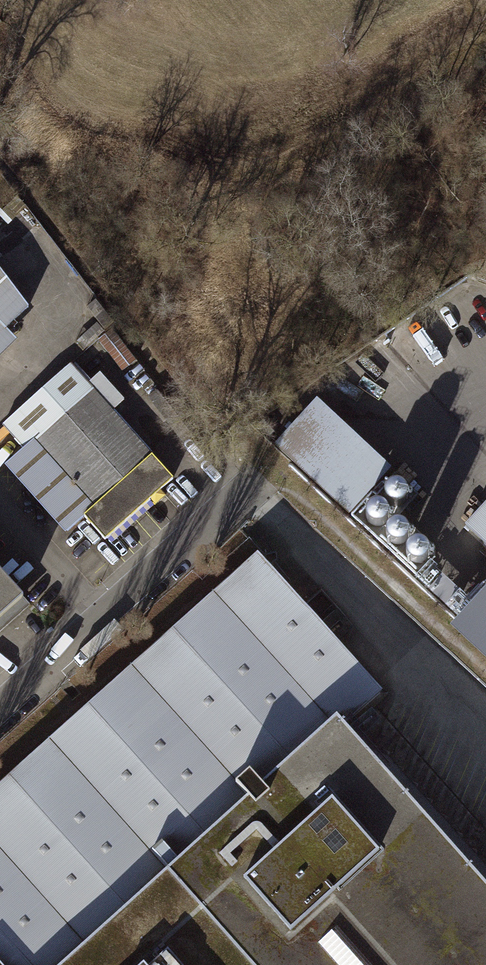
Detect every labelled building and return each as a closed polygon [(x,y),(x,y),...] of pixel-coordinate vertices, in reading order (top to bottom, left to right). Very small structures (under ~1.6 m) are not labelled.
[(10,267),(18,275),(39,256),(13,229),(0,241),(0,254),(2,256),(8,250),(17,260),(10,267)] [(32,307),(0,263),(0,362),(22,341),(10,329),(32,307)] [(106,538),(172,477),(71,368),(6,427),(26,449),(7,467),(69,535),(88,518),(106,538)] [(350,510),(391,467),(316,395),(275,438),(350,510)] [(417,491),(395,472),(355,514),(418,575),(436,556),(433,546),(397,514),(417,491)] [(463,523),(485,544),(485,499),(463,523)] [(334,725),(374,689),(254,558),(93,705),(128,744),(0,860),(0,964),(485,964),(485,890),(334,725)] [(22,601),(0,577),(0,621),(22,601)] [(458,616),(485,642),(485,585),(458,616)]
